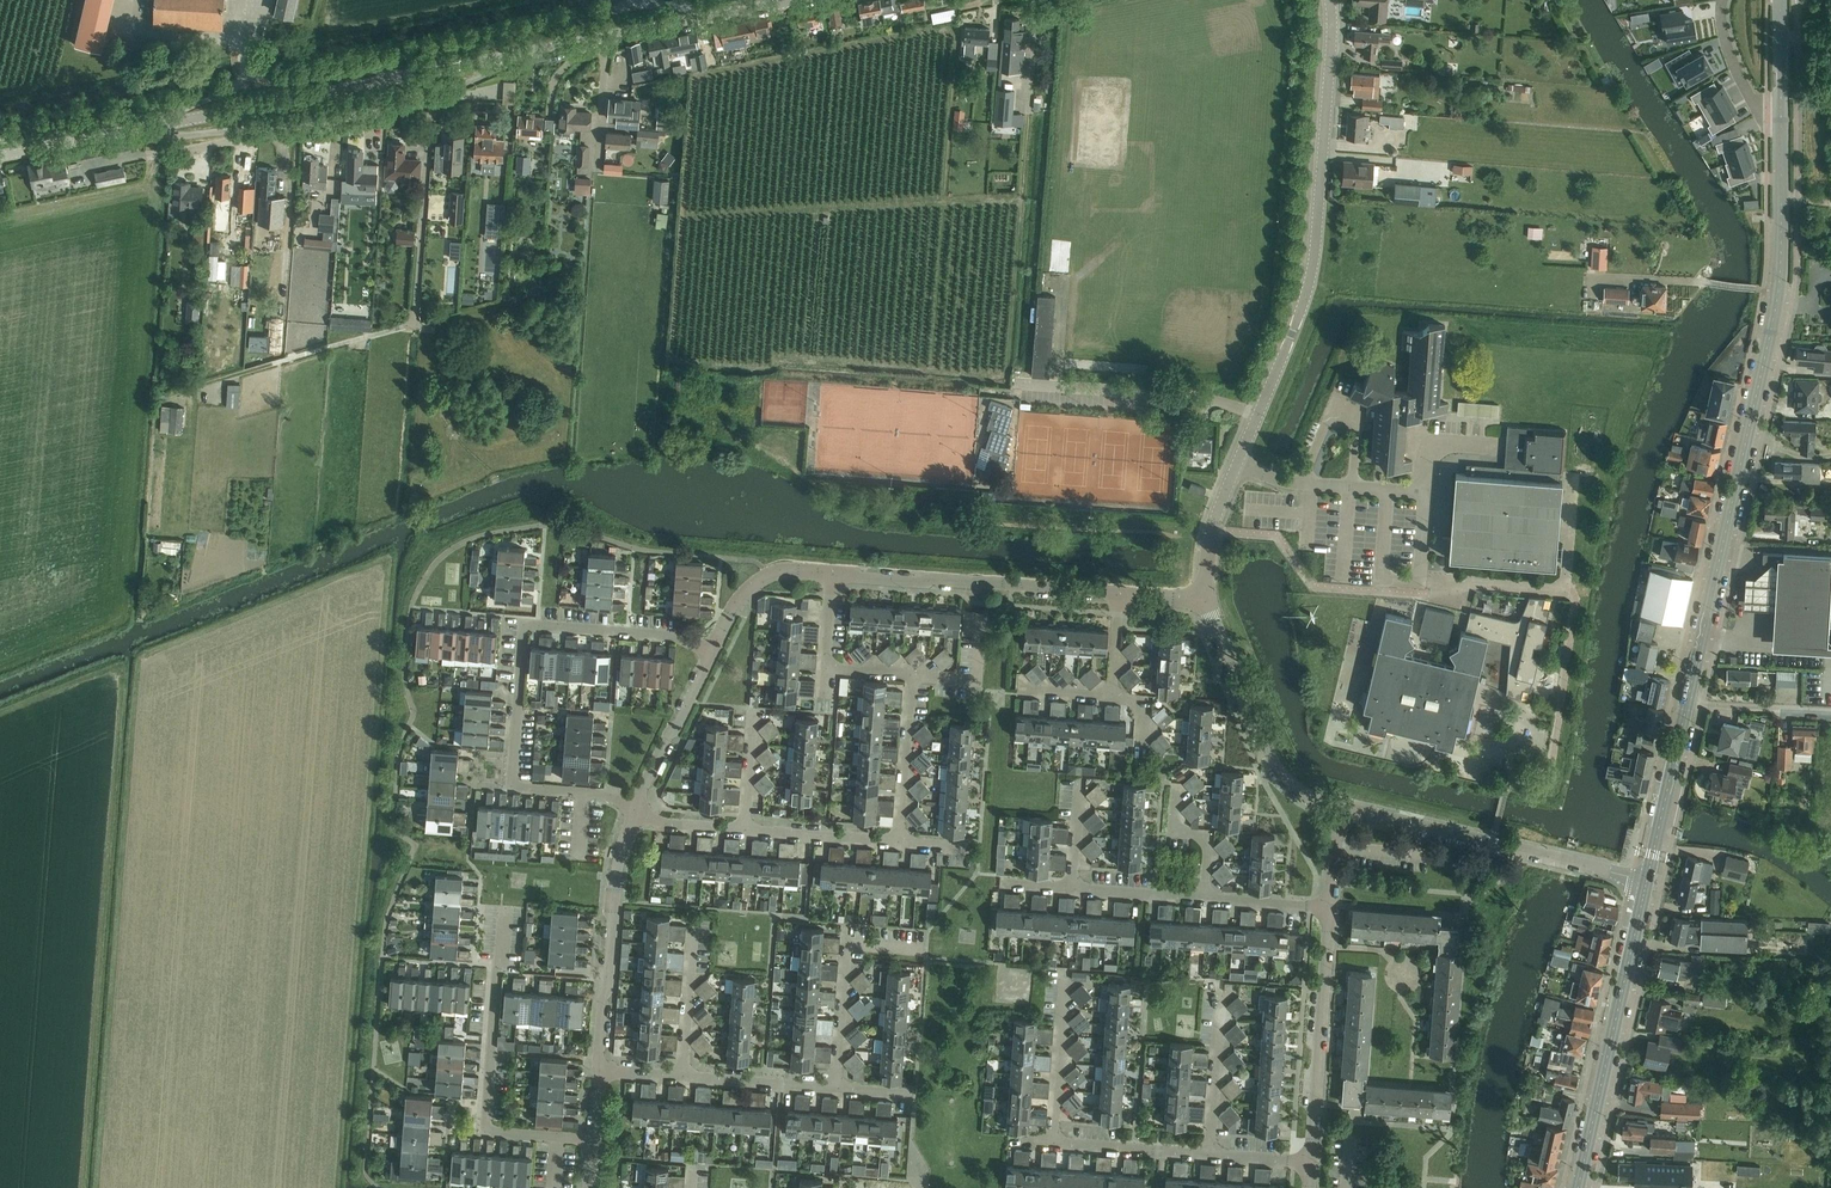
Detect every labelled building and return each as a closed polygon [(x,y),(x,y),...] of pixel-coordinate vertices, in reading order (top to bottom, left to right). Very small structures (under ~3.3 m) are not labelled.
[(109,0),(84,0),(74,44),(97,49),(98,46),(109,0)] [(225,0),(155,0),(154,23),(223,28),(225,0)] [(276,13),(277,13),(276,16),(285,18),(286,15),(293,16),(297,0),(279,0),(276,13)] [(859,2),(864,24),(876,22),(873,12),(882,10),(880,0),(871,0),(859,2)] [(882,10),(884,17),(895,15),(894,12),(902,10),(903,12),(925,8),(924,0),(915,0),(901,3),(901,5),(898,6),(897,0),(880,0),(882,10)] [(1386,0),(1357,0),(1357,3),(1373,4),(1372,19),(1387,20),(1388,6),(1385,6),(1386,0)] [(1542,3),(1535,2),(1534,7),(1542,7),(1541,10),(1548,10),(1549,0),(1542,0),(1542,3)] [(842,21),(840,7),(829,8),(832,23),(842,21)] [(800,24),(807,23),(808,28),(809,30),(820,28),(820,29),(825,28),(823,19),(819,20),(817,8),(797,12),(800,24)] [(955,8),(931,13),(933,23),(957,19),(955,8)] [(1684,10),(1660,13),(1663,32),(1665,31),(1667,44),(1697,40),(1694,19),(1685,20),(1685,19),(1684,10)] [(1643,13),(1630,15),(1632,23),(1644,21),(1643,13)] [(1002,38),(999,69),(1023,71),(1026,30),(1023,30),(1023,27),(1022,25),(1019,25),(1020,18),(1006,17),(1004,38),(1002,38)] [(1054,27),(1054,18),(1044,18),(1044,26),(1054,27)] [(767,19),(755,21),(758,39),(771,36),(767,19)] [(722,29),(722,31),(726,48),(726,49),(746,45),(745,37),(755,35),(752,21),(730,25),(730,27),(722,29)] [(962,54),(962,59),(968,59),(971,59),(974,58),(978,56),(978,51),(975,51),(975,44),(989,45),(989,42),(988,42),(988,41),(989,28),(966,27),(965,41),(965,43),(964,54),(962,54)] [(685,33),(667,37),(668,42),(668,45),(670,51),(688,47),(700,45),(697,31),(685,33)] [(722,31),(714,33),(717,49),(726,48),(722,31)] [(1377,42),(1386,43),(1390,43),(1391,34),(1378,33),(1355,31),(1354,44),(1365,45),(1364,56),(1376,57),(1377,42)] [(667,37),(649,40),(651,54),(653,54),(655,64),(660,63),(661,63),(661,65),(671,62),(669,53),(669,51),(670,51),(668,45),(668,42),(667,37)] [(989,45),(988,69),(996,70),(997,70),(997,59),(998,42),(988,41),(988,42),(989,42),(989,45)] [(639,42),(626,44),(629,60),(642,58),(639,42)] [(1685,51),(1665,62),(1671,72),(1675,80),(1682,76),(1686,82),(1686,84),(1696,78),(1697,80),(1706,75),(1705,73),(1712,69),(1710,67),(1711,67),(1705,55),(1704,55),(1702,53),(1695,58),(1692,59),(1691,60),(1685,51)] [(705,52),(690,55),(693,70),(708,67),(705,52)] [(1659,57),(1645,65),(1649,72),(1663,64),(1659,57)] [(1403,60),(1383,58),(1382,68),(1402,69),(1403,60)] [(686,63),(673,65),(675,74),(687,71),(686,63)] [(1440,64),(1439,73),(1452,74),(1453,65),(1440,64)] [(652,69),(632,72),(634,81),(653,78),(652,69)] [(1352,74),(1350,88),(1355,88),(1354,95),(1369,96),(1373,96),(1373,89),(1378,90),(1379,76),(1374,76),(1374,75),(1352,74)] [(517,82),(504,81),(503,102),(516,103),(517,82)] [(1714,82),(1691,95),(1695,103),(1698,102),(1704,113),(1730,98),(1725,90),(1723,86),(1718,89),(1714,82)] [(996,89),(994,124),(1023,126),(1024,114),(1013,113),(1015,90),(996,89)] [(1686,94),(1679,98),(1676,100),(1678,104),(1688,98),(1686,94)] [(1363,98),(1362,108),(1381,110),(1382,110),(1383,100),(1382,100),(1378,100),(1369,99),(1363,98)] [(1730,98),(1704,113),(1710,124),(1708,125),(1712,133),(1736,120),(1732,113),(1737,110),(1735,107),(1730,98)] [(611,99),(609,118),(618,119),(617,126),(638,128),(640,101),(611,99)] [(562,106),(560,128),(559,137),(573,137),(574,128),(590,129),(591,113),(575,111),(575,107),(562,106)] [(659,109),(658,119),(674,120),(676,120),(677,111),(659,109)] [(955,110),(953,129),(963,130),(965,111),(955,110)] [(518,137),(530,138),(541,138),(543,117),(535,116),(535,114),(528,113),(528,116),(519,115),(518,137)] [(1367,127),(1368,117),(1348,115),(1347,138),(1362,139),(1363,127),(1367,127)] [(1404,118),(1380,115),(1380,123),(1389,124),(1389,129),(1397,129),(1403,129),(1404,118)] [(555,119),(546,118),(545,133),(554,134),(555,119)] [(666,135),(666,134),(682,135),(682,131),(675,130),(676,120),(674,120),(658,119),(657,131),(659,131),(658,134),(666,135)] [(476,151),(475,160),(483,160),(482,173),(495,174),(495,161),(503,161),(504,141),(496,140),(497,128),(497,124),(495,124),(477,123),(477,127),(476,139),(476,151)] [(637,138),(637,146),(657,148),(658,140),(658,134),(659,131),(657,131),(638,129),(637,138)] [(607,132),(606,145),(630,148),(631,134),(607,132)] [(1700,136),(1692,141),(1696,147),(1703,143),(1711,138),(1712,138),(1708,132),(1700,136)] [(1712,138),(1711,138),(1713,144),(1716,144),(1718,152),(1724,150),(1728,162),(1751,155),(1748,145),(1746,141),(1744,142),(1741,135),(1725,140),(1723,133),(1716,136),(1712,138)] [(462,171),(462,161),(464,137),(445,136),(445,145),(437,145),(435,170),(462,171)] [(386,165),(385,179),(389,179),(385,185),(388,191),(395,191),(399,186),(396,180),(411,181),(411,179),(412,177),(419,178),(419,176),(420,160),(403,159),(404,145),(400,144),(390,144),(389,164),(389,165),(386,165)] [(588,147),(579,146),(578,163),(587,164),(588,147)] [(1388,149),(1388,152),(1391,155),(1394,156),(1397,153),(1397,149),(1395,147),(1392,146),(1388,149)] [(342,179),(342,202),(343,202),(377,203),(377,194),(378,171),(378,164),(363,163),(363,150),(349,150),(348,179),(342,179)] [(667,151),(661,159),(668,164),(670,166),(676,157),(667,151)] [(518,154),(516,171),(529,172),(530,155),(518,154)] [(1728,162),(1725,163),(1729,176),(1727,176),(1730,185),(1737,183),(1755,176),(1753,169),(1756,168),(1754,164),(1751,155),(1728,162)] [(306,158),(304,186),(326,187),(328,166),(319,165),(319,159),(306,158)] [(47,160),(27,164),(32,185),(57,180),(58,185),(67,183),(63,163),(48,165),(47,160)] [(668,164),(660,161),(657,169),(665,172),(668,164)] [(622,174),(623,164),(605,162),(604,172),(622,174)] [(1373,164),(1345,162),(1343,184),(1372,186),(1373,164)] [(1454,164),(1453,172),(1472,174),(1472,166),(1454,164)] [(258,168),(257,179),(262,180),(259,224),(283,225),(285,196),(274,195),(276,169),(258,168)] [(122,169),(95,174),(97,186),(125,180),(122,169)] [(218,175),(216,198),(229,198),(231,175),(218,175)] [(592,178),(576,177),(575,193),(591,194),(592,178)] [(655,179),(653,200),(668,201),(670,180),(655,179)] [(189,187),(190,183),(176,182),(174,204),(202,206),(203,188),(189,187)] [(1396,182),(1395,201),(1419,203),(1420,184),(1396,182)] [(240,186),(238,210),(254,211),(256,187),(240,186)] [(464,193),(451,192),(449,222),(462,223),(464,193)] [(320,212),(318,230),(324,231),(323,239),(337,240),(340,214),(341,198),(332,197),(331,213),(320,212)] [(1755,199),(1751,199),(1744,200),(1744,208),(1751,207),(1758,207),(1758,199),(1755,199)] [(486,223),(486,237),(504,238),(505,224),(505,222),(506,204),(488,203),(486,223)] [(658,213),(656,227),(666,228),(668,214),(658,213)] [(206,227),(195,226),(194,243),(196,244),(195,247),(202,248),(203,244),(205,244),(206,227)] [(1542,238),(1543,228),(1528,227),(1528,238),(1542,238)] [(397,242),(413,243),(414,231),(398,230),(397,242)] [(306,237),(304,248),(336,251),(337,244),(337,240),(323,239),(306,237)] [(211,241),(210,253),(220,253),(221,241),(211,241)] [(460,259),(462,242),(451,241),(450,258),(460,259)] [(1608,247),(1592,247),(1591,268),(1607,269),(1608,247)] [(210,255),(209,279),(217,280),(217,278),(218,261),(218,256),(210,255)] [(218,261),(217,278),(225,278),(226,261),(218,261)] [(240,285),(240,287),(249,287),(250,265),(241,264),(241,266),(241,267),(240,285)] [(232,265),(231,285),(240,285),(241,267),(241,266),(232,265)] [(1632,303),(1641,303),(1641,308),(1665,309),(1666,287),(1642,286),(1642,297),(1632,296),(1632,303)] [(1603,302),(1627,303),(1628,289),(1604,288),(1603,302)] [(474,294),(463,294),(463,304),(474,304),(474,294)] [(1038,295),(1032,371),(1032,376),(1049,377),(1050,369),(1056,296),(1038,295)] [(188,301),(186,322),(199,323),(200,302),(188,301)] [(331,316),(330,327),(354,329),(355,318),(331,316)] [(355,318),(354,329),(370,331),(371,319),(355,318)] [(251,336),(250,350),(282,352),(284,320),(270,319),(269,337),(251,336)] [(1403,460),(1407,421),(1410,418),(1422,419),(1423,414),(1426,411),(1447,413),(1448,403),(1439,403),(1445,325),(1429,324),(1419,332),(1403,331),(1401,349),(1410,350),(1407,391),(1393,390),(1394,367),(1374,358),(1363,384),(1356,381),(1348,398),(1367,406),(1366,415),(1374,415),(1371,459),(1378,459),(1386,468),(1412,470),(1412,461),(1403,460)] [(1830,359),(1830,350),(1825,350),(1826,347),(1824,345),(1817,345),(1815,346),(1815,349),(1797,348),(1796,362),(1814,363),(1814,372),(1830,373),(1830,364),(1830,359)] [(1707,414),(1726,418),(1734,382),(1714,378),(1706,413),(1707,414)] [(1821,394),(1819,393),(1817,393),(1818,382),(1796,381),(1795,411),(1816,411),(1817,400),(1819,400),(1820,399),(1821,394)] [(240,384),(228,384),(227,406),(238,407),(240,384)] [(986,448),(982,447),(976,465),(1003,474),(1009,455),(1005,453),(1011,435),(1007,434),(1013,416),(1010,415),(1012,408),(991,401),(986,415),(991,417),(987,428),(992,430),(986,448)] [(1458,413),(1497,416),(1498,404),(1459,401),(1458,413)] [(182,433),(184,407),(171,406),(163,406),(161,420),(170,421),(169,432),(182,433)] [(1697,438),(1705,440),(1722,444),(1726,423),(1710,419),(1708,429),(1699,427),(1697,438)] [(161,420),(161,431),(169,432),(170,421),(161,420)] [(1799,452),(1801,452),(1801,453),(1814,454),(1815,425),(1815,422),(1783,420),(1782,433),(1791,434),(1791,439),(1794,443),(1799,443),(1799,452)] [(1505,467),(1560,471),(1562,471),(1566,430),(1508,426),(1505,467)] [(1193,437),(1193,451),(1192,460),(1210,461),(1211,452),(1212,438),(1193,437)] [(1691,444),(1689,455),(1718,461),(1720,450),(1710,448),(1711,444),(1702,442),(1701,446),(1691,444)] [(1669,450),(1668,458),(1669,458),(1672,459),(1679,461),(1681,461),(1684,454),(1684,453),(1685,448),(1678,446),(1676,445),(1675,445),(1673,451),(1669,450)] [(1695,472),(1703,474),(1704,474),(1705,469),(1716,471),(1718,461),(1689,455),(1687,465),(1696,467),(1695,472)] [(1799,477),(1798,482),(1819,483),(1820,472),(1819,472),(1820,464),(1800,463),(1799,464),(1775,463),(1774,476),(1799,477)] [(1450,550),(1450,559),(1556,567),(1562,481),(1559,481),(1560,471),(1505,467),(1496,466),(1467,464),(1466,474),(1456,473),(1451,538),(1448,537),(1443,537),(1443,543),(1443,545),(1442,550),(1447,550),(1450,550)] [(1680,489),(1689,490),(1711,495),(1713,482),(1695,478),(1694,483),(1682,481),(1680,489)] [(1191,483),(1188,490),(1203,495),(1206,489),(1191,483)] [(1687,509),(1707,513),(1710,498),(1691,494),(1690,497),(1682,496),(1680,504),(1688,506),(1687,509)] [(1663,501),(1662,506),(1662,507),(1677,510),(1678,502),(1663,499),(1663,500),(1663,501)] [(1794,537),(1795,513),(1810,514),(1810,519),(1824,520),(1824,506),(1811,505),(1796,505),(1765,503),(1764,518),(1780,519),(1779,536),(1794,537)] [(1675,517),(1677,510),(1662,507),(1660,514),(1675,517)] [(1690,527),(1687,540),(1701,543),(1706,520),(1680,515),(1677,524),(1690,527)] [(1692,571),(1695,555),(1697,552),(1697,548),(1697,546),(1678,542),(1677,542),(1663,539),(1659,555),(1676,559),(1674,567),(1692,571)] [(162,543),(154,542),(154,551),(161,552),(161,553),(177,554),(177,548),(181,548),(182,542),(162,541),(162,543)] [(498,547),(497,560),(524,562),(524,563),(540,564),(540,557),(524,556),(525,549),(498,547)] [(1771,650),(1830,654),(1830,556),(1763,553),(1763,562),(1777,563),(1776,570),(1774,611),(1771,649),(1771,650)] [(589,554),(588,567),(615,569),(614,570),(627,571),(627,564),(615,563),(615,556),(589,554)] [(474,559),(473,571),(480,572),(481,560),(474,559)] [(497,560),(496,574),(523,576),(535,577),(539,577),(540,571),(523,570),(524,563),(524,562),(497,560)] [(677,561),(676,574),(703,576),(702,576),(713,577),(714,571),(702,570),(703,563),(677,561)] [(1767,610),(1774,611),(1776,570),(1771,564),(1760,574),(1758,575),(1755,579),(1747,578),(1745,578),(1743,610),(1745,610),(1756,610),(1767,610)] [(588,567),(587,580),(614,583),(626,584),(626,577),(614,576),(614,570),(615,569),(588,567)] [(1641,614),(1656,617),(1682,623),(1692,579),(1650,569),(1640,614),(1641,614)] [(496,574),(496,586),(522,588),(522,589),(534,590),(534,584),(522,583),(523,576),(496,574)] [(676,574),(675,587),(701,589),(702,590),(713,591),(713,584),(701,583),(702,576),(703,576),(676,574)] [(587,580),(586,594),(613,596),(624,597),(625,591),(613,590),(613,583),(614,583),(587,580)] [(522,589),(522,588),(496,586),(494,600),(521,602),(533,603),(533,597),(521,596),(522,589)] [(675,587),(674,600),(700,603),(712,604),(713,597),(700,596),(701,590),(702,590),(701,589),(675,587)] [(612,596),(624,597),(613,596),(586,594),(585,607),(623,610),(624,604),(612,603),(612,596)] [(1471,705),(1487,639),(1510,644),(1506,693),(1505,694),(1520,700),(1521,699),(1523,690),(1530,692),(1550,609),(1543,608),(1545,599),(1545,598),(1529,596),(1529,597),(1519,622),(1470,610),(1469,614),(1465,632),(1461,631),(1458,646),(1449,651),(1454,660),(1453,665),(1404,653),(1405,648),(1414,643),(1408,634),(1412,620),(1386,614),(1369,681),(1368,681),(1366,690),(1367,690),(1363,710),(1371,712),(1367,728),(1385,733),(1386,727),(1436,739),(1434,744),(1452,748),(1456,732),(1464,734),(1469,714),(1471,715),(1473,706),(1471,705)] [(699,610),(700,603),(674,600),(673,614),(699,616),(711,617),(711,611),(699,610)] [(779,631),(818,633),(819,626),(802,625),(803,618),(794,618),(796,604),(769,602),(768,616),(780,616),(779,631)] [(849,626),(863,627),(865,605),(865,602),(860,602),(860,604),(851,604),(849,626)] [(865,605),(863,627),(878,628),(879,606),(879,603),(874,603),(874,605),(865,605)] [(879,606),(878,628),(891,629),(892,607),(892,604),(887,604),(887,606),(879,606)] [(892,607),(891,629),(904,630),(906,608),(906,605),(901,605),(901,607),(892,607)] [(906,608),(904,630),(918,631),(920,609),(920,606),(915,606),(915,608),(906,608)] [(920,609),(918,631),(931,632),(933,610),(933,607),(928,607),(928,609),(920,609)] [(1426,607),(1419,636),(1447,643),(1454,614),(1426,607)] [(933,610),(931,632),(945,633),(947,611),(947,608),(942,608),(942,610),(933,610)] [(947,611),(945,633),(959,634),(961,612),(961,609),(956,609),(956,612),(947,611)] [(416,653),(430,654),(431,628),(432,628),(433,612),(426,612),(425,627),(418,627),(416,653)] [(431,628),(430,654),(442,655),(444,629),(445,613),(439,612),(438,628),(432,628),(431,628)] [(444,629),(442,655),(456,656),(458,629),(459,614),(453,613),(451,629),(444,629)] [(458,629),(456,656),(469,657),(471,631),(472,619),(472,615),(466,614),(465,618),(464,630),(458,630),(458,629)] [(1639,619),(1637,628),(1635,639),(1641,640),(1636,664),(1652,668),(1658,643),(1650,642),(1656,617),(1641,614),(1640,619),(1639,619)] [(484,632),(482,658),(495,659),(498,617),(492,616),(490,633),(484,632)] [(471,631),(469,657),(482,658),(484,632),(485,620),(478,619),(477,632),(471,631)] [(1024,647),(1038,648),(1040,626),(1025,625),(1024,647)] [(1040,626),(1038,648),(1052,649),(1053,627),(1040,626)] [(1053,627),(1052,649),(1066,650),(1067,628),(1053,627)] [(1067,628),(1066,650),(1079,651),(1081,629),(1067,628)] [(1081,629),(1079,651),(1093,652),(1094,630),(1081,629)] [(1094,630),(1093,652),(1107,653),(1108,631),(1094,630)] [(779,631),(778,644),(801,646),(801,640),(818,641),(818,633),(779,631)] [(531,647),(529,672),(529,674),(543,675),(546,636),(540,636),(539,648),(531,647)] [(546,636),(543,675),(556,676),(558,650),(551,649),(552,637),(546,636)] [(558,650),(556,676),(569,677),(572,639),(567,638),(566,638),(565,650),(558,650)] [(1159,638),(1158,652),(1159,653),(1181,654),(1184,654),(1184,650),(1181,650),(1182,640),(1159,638)] [(572,639),(569,677),(583,678),(584,652),(577,651),(578,639),(573,639),(572,639)] [(1121,650),(1127,656),(1139,646),(1133,639),(1121,650)] [(584,652),(583,678),(596,679),(599,641),(592,640),(591,652),(584,652)] [(599,641),(596,679),(609,680),(611,654),(603,653),(604,641),(599,641)] [(856,647),(867,659),(872,654),(862,642),(856,647)] [(620,681),(633,682),(635,655),(636,655),(636,644),(630,643),(629,655),(622,655),(620,681)] [(635,655),(633,682),(647,683),(649,657),(649,645),(643,644),(642,656),(636,656),(636,655),(635,655)] [(778,644),(777,658),(817,660),(817,653),(800,652),(801,646),(778,644)] [(878,654),(883,660),(894,650),(889,644),(878,654)] [(649,657),(647,683),(660,684),(662,658),(661,658),(662,646),(656,645),(655,657),(649,657)] [(662,658),(660,684),(673,685),(675,659),(674,659),(675,647),(669,646),(668,658),(662,658)] [(905,656),(910,662),(922,652),(916,646),(905,656)] [(1139,646),(1127,656),(1132,662),(1144,651),(1139,646)] [(861,664),(867,659),(856,647),(851,652),(861,664)] [(932,658),(937,664),(949,654),(944,648),(932,658)] [(894,650),(883,660),(888,666),(900,656),(894,650)] [(922,652),(910,662),(915,668),(927,658),(922,652)] [(1158,652),(1157,666),(1180,668),(1183,668),(1183,664),(1180,663),(1181,654),(1159,653),(1158,652)] [(949,654),(937,664),(942,670),(954,660),(949,654)] [(777,658),(776,672),(799,673),(799,667),(816,669),(817,660),(777,658)] [(1031,668),(1041,680),(1047,675),(1037,663),(1031,668)] [(1058,670),(1068,682),(1074,677),(1064,665),(1058,670)] [(1157,666),(1156,680),(1179,681),(1182,682),(1182,677),(1179,677),(1180,668),(1157,666)] [(1629,666),(1627,679),(1647,683),(1649,670),(1629,666)] [(1126,672),(1136,684),(1142,679),(1131,667),(1126,672)] [(1035,685),(1041,680),(1031,668),(1025,673),(1035,685)] [(1086,672),(1096,684),(1101,679),(1091,668),(1086,672)] [(1726,669),(1726,683),(1757,684),(1758,671),(1726,669)] [(1063,687),(1068,682),(1058,670),(1052,675),(1063,687)] [(1777,670),(1776,685),(1794,686),(1795,671),(1777,670)] [(776,672),(775,685),(815,688),(815,681),(798,680),(799,673),(776,672)] [(1090,689),(1096,684),(1086,672),(1080,677),(1090,689)] [(1130,689),(1136,684),(1126,672),(1120,677),(1130,689)] [(426,675),(419,675),(419,683),(427,683),(426,675)] [(453,677),(446,676),(445,684),(453,685),(453,677)] [(847,694),(849,678),(841,677),(839,694),(847,694)] [(1670,681),(1652,677),(1650,687),(1645,686),(1642,700),(1665,705),(1670,681)] [(1155,694),(1178,696),(1181,696),(1181,691),(1178,691),(1179,681),(1156,680),(1155,694)] [(864,682),(863,695),(902,698),(903,691),(886,690),(886,684),(864,682)] [(814,696),(815,688),(775,685),(774,699),(788,700),(795,701),(797,701),(797,694),(814,696)] [(466,691),(465,704),(491,707),(507,708),(508,701),(492,700),(492,693),(466,691)] [(863,695),(862,709),(884,711),(885,705),(902,707),(902,698),(863,695)] [(1015,737),(1029,738),(1032,699),(1024,699),(1022,716),(1016,716),(1015,737)] [(1032,699),(1029,738),(1043,739),(1045,718),(1038,717),(1039,700),(1032,699)] [(601,710),(610,710),(611,701),(594,700),(593,709),(595,709),(600,709),(601,710)] [(1045,718),(1043,739),(1057,740),(1059,701),(1051,701),(1050,718),(1045,718)] [(1059,701),(1057,740),(1070,741),(1072,720),(1065,719),(1066,702),(1059,701)] [(1072,720),(1070,741),(1084,742),(1086,703),(1078,703),(1077,720),(1072,720)] [(1086,703),(1084,742),(1097,743),(1099,722),(1092,721),(1094,704),(1093,704),(1086,703)] [(465,704),(464,717),(490,719),(491,720),(505,721),(506,714),(491,713),(491,707),(465,704)] [(1099,722),(1097,743),(1110,744),(1113,706),(1105,705),(1104,722),(1099,722)] [(1189,719),(1212,720),(1214,721),(1215,716),(1212,716),(1213,707),(1190,705),(1189,719)] [(1113,706),(1110,744),(1124,745),(1126,724),(1119,723),(1121,706),(1113,706)] [(1152,716),(1158,723),(1169,712),(1164,706),(1159,710),(1153,709),(1152,716)] [(1655,734),(1658,735),(1664,710),(1648,707),(1645,717),(1635,715),(1629,738),(1653,743),(1655,734)] [(862,709),(861,723),(900,726),(900,719),(884,717),(884,711),(862,709)] [(1169,712),(1158,723),(1162,728),(1174,718),(1169,712)] [(567,713),(566,726),(592,728),(592,729),(605,730),(605,723),(593,722),(593,715),(567,713)] [(546,723),(547,715),(538,714),(538,722),(546,723)] [(464,717),(463,730),(489,732),(489,733),(504,734),(505,727),(490,726),(490,720),(491,720),(490,719),(464,717)] [(796,719),(795,732),(790,731),(790,732),(817,734),(820,735),(820,729),(818,728),(819,720),(796,719)] [(1188,733),(1211,735),(1213,735),(1214,730),(1211,730),(1212,720),(1189,719),(1188,733)] [(1751,719),(1749,727),(1763,730),(1765,723),(1751,719)] [(758,730),(763,735),(774,725),(770,720),(758,730)] [(1721,730),(1717,747),(1720,747),(1720,749),(1725,750),(1726,749),(1737,752),(1738,751),(1744,752),(1743,754),(1755,757),(1759,739),(1748,737),(1750,728),(1723,722),(1722,724),(1720,727),(1721,730)] [(861,723),(860,736),(882,738),(883,733),(899,734),(900,726),(861,723)] [(951,723),(950,737),(972,739),(975,739),(975,734),(972,734),(973,725),(951,723)] [(705,725),(704,739),(744,742),(744,735),(727,734),(728,727),(705,725)] [(774,725),(763,735),(768,741),(780,731),(774,725)] [(912,735),(917,741),(929,730),(924,725),(912,735)] [(1792,725),(1792,737),(1794,737),(1794,750),(1795,750),(1795,760),(1811,761),(1812,751),(1813,738),(1815,739),(1816,726),(1792,725)] [(566,726),(565,739),(591,741),(591,742),(604,743),(604,736),(592,735),(592,729),(592,728),(566,726)] [(489,739),(489,733),(489,732),(463,730),(462,744),(475,745),(503,747),(504,740),(489,739)] [(929,730),(917,741),(923,746),(934,736),(929,730)] [(794,739),(794,746),(816,748),(819,748),(819,742),(817,742),(817,735),(820,736),(820,735),(817,734),(790,732),(789,738),(794,739)] [(1156,738),(1166,750),(1172,745),(1162,733),(1156,738)] [(1187,747),(1210,748),(1212,748),(1213,744),(1210,744),(1211,735),(1188,733),(1187,747)] [(860,736),(859,750),(898,753),(898,746),(882,745),(882,738),(860,736)] [(949,750),(971,752),(974,752),(974,748),(971,747),(972,739),(950,737),(949,750)] [(1160,755),(1166,750),(1156,738),(1150,744),(1160,755)] [(565,739),(564,753),(590,755),(606,756),(607,750),(591,749),(591,742),(591,741),(565,739)] [(704,739),(703,753),(726,754),(726,749),(743,750),(744,742),(704,739)] [(844,748),(845,740),(837,740),(837,748),(844,748)] [(1629,741),(1627,750),(1638,753),(1637,758),(1631,756),(1629,768),(1635,769),(1643,771),(1649,772),(1653,753),(1640,750),(1642,744),(1629,741)] [(794,746),(793,760),(814,761),(814,762),(815,762),(815,761),(818,762),(819,755),(816,755),(816,748),(794,746)] [(1792,747),(1778,746),(1777,768),(1791,768),(1792,747)] [(756,757),(761,763),(772,752),(768,747),(756,757)] [(1186,761),(1208,762),(1211,763),(1211,758),(1209,758),(1210,748),(1187,747),(1186,761)] [(431,749),(430,763),(470,766),(473,766),(474,760),(458,759),(459,751),(431,749)] [(859,750),(857,764),(880,765),(880,759),(897,761),(898,753),(859,750)] [(947,764),(970,766),(973,766),(973,761),(970,761),(971,752),(949,750),(947,764)] [(772,752),(761,763),(766,769),(778,759),(772,752)] [(917,757),(927,768),(932,763),(922,752),(917,757)] [(564,753),(563,766),(589,768),(602,769),(602,762),(590,762),(590,755),(564,753)] [(703,753),(702,767),(728,768),(742,770),(742,762),(725,760),(726,754),(703,753)] [(920,773),(927,768),(917,757),(910,762),(920,773)] [(1740,759),(1739,764),(1752,767),(1753,762),(1740,759)] [(793,760),(792,774),(813,775),(813,776),(814,776),(814,775),(817,776),(817,769),(815,769),(815,762),(814,762),(814,761),(793,760)] [(1731,796),(1734,783),(1748,786),(1752,767),(1739,764),(1730,762),(1726,775),(1712,772),(1710,781),(1709,782),(1708,787),(1708,788),(1708,791),(1731,796)] [(430,763),(429,777),(457,779),(457,771),(469,772),(470,766),(430,763)] [(1068,763),(1068,772),(1076,772),(1076,764),(1068,763)] [(676,764),(670,777),(678,778),(679,765),(676,764)] [(857,764),(856,778),(896,781),(896,774),(879,772),(880,765),(857,764)] [(947,764),(946,777),(969,779),(972,779),(972,775),(969,774),(970,766),(947,764)] [(589,774),(589,768),(563,766),(562,779),(589,781),(601,782),(601,775),(589,774)] [(1620,766),(1619,772),(1622,773),(1621,779),(1632,782),(1630,790),(1645,793),(1649,772),(1643,771),(1635,769),(1629,768),(1620,766)] [(702,767),(701,780),(724,782),(724,776),(741,777),(742,770),(728,768),(702,767)] [(1183,772),(1176,776),(1178,781),(1186,777),(1183,772)] [(1221,772),(1220,786),(1242,787),(1245,787),(1245,783),(1243,783),(1243,773),(1221,772)] [(1183,783),(1188,789),(1200,779),(1194,773),(1183,783)] [(754,784),(758,790),(770,779),(765,774),(754,784)] [(792,774),(791,787),(812,789),(816,789),(816,782),(814,782),(814,776),(813,776),(813,775),(792,774)] [(429,777),(428,790),(467,793),(468,786),(456,785),(457,779),(429,777)] [(946,777),(945,791),(968,793),(970,793),(971,789),(968,789),(969,779),(946,777)] [(856,778),(855,791),(878,793),(878,788),(895,789),(896,781),(856,778)] [(770,779),(758,790),(764,796),(775,786),(770,779)] [(915,784),(925,795),(930,790),(920,779),(915,784)] [(1200,779),(1188,789),(1193,795),(1205,785),(1200,779)] [(701,780),(700,794),(739,797),(740,789),(723,788),(724,782),(701,780)] [(1124,783),(1122,797),(1145,799),(1148,799),(1148,794),(1145,794),(1146,785),(1124,783)] [(918,801),(925,795),(915,784),(908,789),(918,801)] [(1085,795),(1091,801),(1102,791),(1097,784),(1085,795)] [(1220,786),(1219,799),(1241,801),(1244,801),(1244,796),(1242,796),(1242,787),(1220,786)] [(816,789),(812,789),(791,787),(789,801),(800,802),(812,803),(812,802),(815,803),(815,797),(813,796),(813,789),(816,789)] [(428,790),(427,803),(455,805),(455,798),(467,799),(467,793),(428,790)] [(855,791),(854,805),(894,808),(894,801),(877,799),(878,793),(855,791)] [(945,791),(944,805),(967,807),(969,807),(970,802),(967,802),(968,793),(945,791)] [(1102,791),(1091,801),(1096,806),(1107,796),(1102,791)] [(476,833),(489,834),(491,807),(492,807),(493,792),(487,792),(486,807),(478,807),(476,833)] [(491,807),(489,834),(502,835),(505,808),(506,793),(500,793),(499,808),(492,808),(492,807),(491,807)] [(505,808),(502,835),(516,836),(518,809),(519,794),(513,794),(512,809),(505,809),(505,808)] [(739,804),(739,797),(700,794),(699,808),(722,810),(722,803),(739,804)] [(1122,797),(1122,811),(1144,812),(1147,812),(1147,808),(1144,808),(1145,799),(1122,797)] [(518,809),(516,836),(529,837),(531,810),(532,810),(532,798),(526,798),(525,810),(518,810),(518,809)] [(531,810),(529,837),(542,838),(544,811),(545,811),(546,799),(539,799),(538,811),(532,811),(532,810),(531,810)] [(1219,799),(1218,813),(1240,814),(1243,815),(1243,810),(1241,810),(1241,801),(1219,799)] [(544,811),(542,838),(556,839),(558,813),(559,801),(552,800),(552,812),(545,812),(545,811),(544,811)] [(1181,810),(1186,816),(1198,806),(1193,800),(1181,810)] [(427,803),(426,816),(465,819),(466,812),(454,811),(455,805),(427,803)] [(893,816),(894,808),(854,805),(853,820),(876,822),(876,815),(893,816)] [(943,818),(966,820),(968,820),(969,816),(966,816),(967,807),(944,805),(943,818)] [(912,811),(922,822),(928,817),(918,806),(912,811)] [(1203,812),(1198,806),(1186,816),(1191,822),(1192,821),(1191,827),(1199,828),(1200,815),(1203,812)] [(1121,816),(1120,824),(1121,824),(1143,826),(1146,826),(1146,821),(1143,821),(1144,812),(1122,811),(1116,810),(1116,816),(1121,816)] [(916,828),(922,822),(912,811),(906,816),(916,828)] [(1084,821),(1089,827),(1101,818),(1095,812),(1084,821)] [(1217,827),(1239,829),(1242,829),(1242,825),(1240,824),(1240,814),(1218,813),(1217,827)] [(465,825),(465,819),(426,816),(425,829),(452,831),(453,824),(465,825)] [(942,833),(965,835),(967,835),(968,831),(965,830),(966,820),(943,818),(942,833)] [(1030,818),(1029,832),(1068,835),(1068,828),(1052,826),(1052,819),(1030,818)] [(1101,818),(1089,827),(1094,833),(1105,823),(1101,818)] [(1120,824),(1119,838),(1142,839),(1145,840),(1145,835),(1142,835),(1143,826),(1121,824),(1120,824)] [(1029,832),(1028,846),(1050,847),(1051,842),(1067,843),(1068,835),(1029,832)] [(660,872),(675,874),(678,834),(670,834),(669,851),(662,850),(660,872)] [(678,834),(675,874),(689,875),(691,852),(684,852),(685,835),(678,834)] [(1251,848),(1273,850),(1276,850),(1276,846),(1274,845),(1274,836),(1252,835),(1251,848)] [(691,852),(689,875),(702,876),(705,837),(698,836),(696,853),(691,852)] [(1214,846),(1219,852),(1231,842),(1226,836),(1214,846)] [(705,837),(702,876),(716,877),(717,854),(711,854),(713,837),(705,837)] [(717,854),(716,877),(730,878),(732,839),(725,838),(724,855),(717,854)] [(1118,852),(1141,853),(1144,853),(1144,849),(1141,849),(1142,839),(1119,838),(1118,852)] [(732,839),(730,878),(743,879),(745,856),(739,856),(740,839),(732,839)] [(1087,844),(1098,856),(1104,851),(1093,839),(1087,844)] [(745,856),(743,879),(757,880),(761,841),(753,840),(751,857),(745,856)] [(761,841),(757,880),(771,881),(773,859),(767,858),(768,842),(761,841)] [(773,859),(771,881),(785,882),(788,843),(780,842),(778,859),(773,859)] [(1231,842),(1219,852),(1224,858),(1236,848),(1231,842)] [(788,843),(785,882),(798,883),(800,861),(794,860),(795,844),(788,843)] [(1092,861),(1098,856),(1087,844),(1081,849),(1092,861)] [(813,884),(820,884),(835,886),(838,847),(830,846),(828,863),(821,862),(821,863),(815,863),(813,884)] [(1028,846),(1027,860),(1066,862),(1066,855),(1050,853),(1050,847),(1028,846)] [(838,847),(835,886),(848,887),(850,865),(843,864),(845,848),(838,847)] [(850,865),(848,887),(862,888),(865,849),(857,848),(856,865),(850,865)] [(1251,848),(1250,862),(1272,864),(1275,864),(1275,859),(1273,859),(1273,850),(1251,848)] [(865,849),(862,888),(875,889),(877,867),(870,866),(872,849),(865,849)] [(877,867),(875,889),(889,890),(892,851),(884,850),(883,867),(877,867)] [(892,851),(889,890),(902,891),(904,869),(898,868),(899,852),(892,851)] [(904,869),(902,891),(916,892),(919,853),(911,852),(910,869),(904,869)] [(1117,866),(1140,868),(1143,868),(1143,863),(1140,863),(1141,853),(1118,852),(1117,866)] [(919,853),(916,892),(930,893),(929,900),(937,900),(938,884),(930,884),(931,871),(925,871),(926,854),(919,853)] [(1686,856),(1686,858),(1684,867),(1682,868),(1681,873),(1683,874),(1682,876),(1698,880),(1709,882),(1713,863),(1702,861),(1702,859),(1686,856)] [(1726,856),(1723,872),(1722,875),(1744,879),(1748,860),(1726,856)] [(1026,873),(1030,874),(1048,875),(1049,869),(1065,870),(1066,862),(1027,860),(1026,873)] [(1249,876),(1271,878),(1274,878),(1274,873),(1272,873),(1272,864),(1250,862),(1249,876)] [(1218,868),(1228,880),(1234,875),(1224,863),(1218,868)] [(1223,884),(1228,880),(1218,868),(1212,873),(1222,885),(1223,884)] [(436,875),(435,888),(462,890),(462,891),(477,892),(478,885),(462,884),(463,872),(448,871),(448,875),(436,875)] [(1248,891),(1249,891),(1273,892),(1273,888),(1271,888),(1271,878),(1249,876),(1248,891)] [(1682,878),(1677,901),(1693,905),(1694,899),(1702,901),(1704,891),(1697,889),(1698,882),(1682,878)] [(1584,905),(1595,908),(1593,916),(1614,921),(1618,905),(1600,901),(1603,889),(1588,885),(1586,893),(1584,895),(1584,897),(1585,899),(1584,905)] [(435,888),(434,901),(461,903),(461,904),(473,905),(473,898),(461,897),(461,891),(462,891),(462,890),(435,888)] [(1720,889),(1711,888),(1710,912),(1719,913),(1720,889)] [(996,931),(1009,932),(1012,893),(1005,892),(1004,910),(997,910),(996,931)] [(1012,893),(1009,932),(1023,933),(1024,912),(1019,911),(1020,894),(1012,893)] [(1024,912),(1023,933),(1037,934),(1040,895),(1032,894),(1031,912),(1024,912)] [(1040,895),(1037,934),(1051,935),(1052,913),(1046,913),(1048,896),(1040,895)] [(1052,913),(1051,935),(1064,936),(1067,897),(1059,897),(1058,914),(1052,913)] [(1067,897),(1064,936),(1078,937),(1079,915),(1073,915),(1074,898),(1067,897)] [(727,898),(719,898),(718,907),(727,907),(727,898)] [(769,900),(761,899),(760,909),(768,910),(769,900)] [(1079,915),(1078,937),(1092,938),(1094,899),(1087,899),(1086,916),(1079,915)] [(1094,899),(1092,938),(1105,939),(1107,917),(1101,917),(1102,900),(1094,899)] [(434,901),(433,915),(459,916),(459,917),(460,917),(472,918),(472,911),(460,910),(461,904),(461,903),(434,901)] [(1107,917),(1105,939),(1119,940),(1122,901),(1114,901),(1113,918),(1107,917)] [(1122,901),(1119,940),(1133,941),(1135,919),(1128,919),(1130,902),(1122,901)] [(1149,942),(1163,944),(1165,922),(1166,904),(1159,904),(1158,921),(1151,920),(1149,942)] [(1165,922),(1163,944),(1177,945),(1178,922),(1173,922),(1174,905),(1166,904),(1165,922)] [(1178,922),(1177,945),(1191,946),(1194,906),(1186,906),(1185,923),(1178,922)] [(1194,906),(1191,946),(1204,947),(1206,924),(1200,924),(1201,907),(1194,906)] [(1206,924),(1204,947),(1218,948),(1220,909),(1213,908),(1212,925),(1206,924)] [(1220,909),(1218,948),(1232,949),(1233,927),(1227,926),(1228,909),(1220,909)] [(1351,933),(1367,934),(1369,911),(1352,909),(1351,933)] [(552,910),(551,924),(577,926),(577,927),(590,928),(590,921),(578,920),(578,912),(552,910)] [(928,910),(927,918),(935,918),(935,910),(928,910)] [(1233,927),(1232,949),(1245,950),(1248,911),(1241,910),(1240,927),(1233,927)] [(1248,911),(1245,950),(1259,951),(1261,929),(1255,928),(1256,911),(1248,911)] [(1369,911),(1367,934),(1383,936),(1384,912),(1369,911)] [(1261,929),(1259,951),(1273,952),(1275,913),(1268,912),(1267,929),(1261,929)] [(1384,912),(1383,936),(1400,937),(1402,913),(1384,912)] [(886,925),(887,914),(873,913),(872,924),(886,925)] [(1275,913),(1273,952),(1287,953),(1286,957),(1287,957),(1288,934),(1289,931),(1282,930),(1283,913),(1275,913)] [(1402,913),(1400,937),(1418,938),(1420,915),(1402,913)] [(433,915),(432,928),(458,930),(459,930),(474,931),(475,924),(459,923),(460,917),(459,917),(459,916),(433,915)] [(1420,915),(1418,938),(1436,940),(1436,939),(1437,926),(1441,926),(1441,916),(1420,915)] [(647,916),(646,930),(685,933),(686,926),(669,925),(670,918),(647,916)] [(1583,916),(1582,923),(1588,925),(1590,918),(1583,916)] [(1686,941),(1699,940),(1700,923),(1689,922),(1690,919),(1673,916),(1668,937),(1668,938),(1686,941)] [(1700,923),(1699,940),(1700,940),(1699,947),(1746,949),(1747,920),(1701,917),(1701,918),(1700,923)] [(1588,926),(1578,923),(1577,930),(1587,932),(1588,926)] [(535,932),(536,924),(527,924),(526,931),(535,932)] [(551,924),(550,936),(576,939),(576,940),(589,941),(589,934),(577,933),(577,927),(577,926),(551,924)] [(1439,939),(1438,951),(1457,952),(1459,927),(1441,926),(1437,926),(1436,939),(1439,939)] [(432,928),(431,941),(458,943),(470,944),(470,937),(458,936),(459,930),(458,930),(432,928)] [(777,928),(777,937),(784,938),(785,929),(778,928),(777,928)] [(801,928),(800,942),(840,945),(840,937),(824,936),(824,930),(801,928)] [(646,930),(645,943),(668,945),(668,940),(685,941),(685,933),(646,930)] [(1579,934),(1577,942),(1596,947),(1608,949),(1612,935),(1593,931),(1591,937),(1579,934)] [(1288,934),(1287,957),(1300,958),(1302,935),(1288,934)] [(550,936),(549,950),(575,952),(575,953),(588,954),(588,947),(576,946),(576,940),(576,939),(550,936)] [(457,949),(458,943),(431,941),(430,954),(469,957),(469,950),(457,949)] [(800,942),(799,955),(822,957),(823,951),(839,953),(840,945),(800,942)] [(1605,962),(1608,949),(1596,947),(1577,942),(1575,949),(1588,952),(1586,958),(1605,962)] [(645,943),(644,957),(683,960),(684,953),(667,952),(668,945),(645,943)] [(398,952),(396,946),(388,949),(390,955),(398,952)] [(1555,954),(1558,955),(1571,958),(1573,952),(1560,948),(1557,947),(1555,954)] [(534,963),(535,949),(526,948),(525,962),(534,963)] [(575,953),(575,952),(549,950),(548,964),(587,967),(587,960),(575,959),(575,953)] [(1437,951),(1436,967),(1460,969),(1461,953),(1457,952),(1438,951),(1437,951)] [(994,959),(1005,960),(1005,953),(995,952),(994,959)] [(1691,960),(1691,962),(1689,962),(1688,967),(1705,968),(1706,955),(1699,955),(1692,954),(1691,960)] [(799,955),(798,969),(837,972),(838,965),(822,963),(822,957),(799,955)] [(1661,955),(1657,974),(1676,978),(1686,978),(1688,967),(1689,962),(1690,960),(1688,960),(1680,960),(1680,959),(1661,955)] [(644,957),(643,970),(666,972),(666,967),(683,968),(683,960),(644,957)] [(1577,997),(1595,1002),(1600,983),(1602,984),(1604,975),(1602,975),(1603,972),(1584,967),(1585,964),(1573,961),(1571,969),(1583,971),(1580,982),(1578,992),(1566,989),(1564,997),(1576,1000),(1577,997)] [(444,981),(442,1008),(455,1009),(457,982),(458,966),(453,965),(451,982),(444,981)] [(888,971),(887,984),(912,986),(912,980),(910,980),(910,972),(905,971),(906,966),(883,965),(883,970),(888,971)] [(389,1004),(403,1005),(405,978),(406,966),(399,966),(398,978),(391,977),(389,1004)] [(457,982),(455,1009),(468,1010),(470,983),(471,967),(465,966),(464,983),(457,982)] [(1252,967),(1245,966),(1244,977),(1251,978),(1252,967)] [(405,978),(403,1005),(416,1006),(418,979),(419,967),(412,967),(411,979),(405,978)] [(418,979),(416,1006),(429,1007),(431,980),(432,968),(426,967),(425,980),(418,979)] [(1436,967),(1435,983),(1458,985),(1460,969),(1436,967)] [(431,980),(429,1007),(442,1008),(444,981),(445,969),(439,968),(438,981),(431,980)] [(798,969),(797,983),(820,985),(821,979),(837,980),(837,972),(798,969)] [(643,970),(642,984),(681,987),(682,980),(665,979),(666,972),(643,970)] [(850,981),(855,988),(867,978),(862,971),(850,981)] [(1349,971),(1348,986),(1372,988),(1373,973),(1349,971)] [(1072,979),(1083,980),(1086,980),(1087,973),(1072,972),(1072,979)] [(505,992),(502,1019),(516,1020),(519,978),(513,977),(512,992),(505,992)] [(519,978),(516,1020),(529,1021),(531,994),(525,993),(526,978),(519,978)] [(733,978),(732,992),(754,994),(754,993),(757,994),(757,987),(755,987),(755,979),(733,978)] [(867,978),(855,988),(860,993),(872,983),(867,978)] [(1709,991),(1709,978),(1698,978),(1698,990),(1709,991)] [(531,994),(529,1021),(542,1022),(546,980),(540,979),(538,994),(531,994)] [(694,989),(700,995),(712,985),(706,979),(694,989)] [(546,980),(542,1022),(555,1023),(557,995),(551,995),(552,980),(546,980)] [(1108,982),(1107,996),(1132,998),(1133,998),(1133,993),(1130,993),(1131,984),(1108,982)] [(797,983),(796,996),(835,999),(836,992),(820,991),(820,985),(797,983)] [(1435,983),(1433,1000),(1457,1002),(1458,985),(1435,983)] [(642,984),(641,998),(664,1000),(664,994),(681,995),(681,987),(642,984)] [(887,984),(885,998),(911,1000),(911,994),(909,994),(909,986),(912,987),(912,986),(887,984)] [(1070,994),(1075,1000),(1087,990),(1082,984),(1070,994)] [(557,995),(555,1023),(569,1024),(572,985),(566,985),(565,996),(557,995)] [(572,985),(569,1024),(583,1025),(585,998),(577,997),(578,985),(572,985)] [(712,985),(700,995),(705,1001),(717,991),(712,985)] [(1348,986),(1346,1004),(1370,1006),(1372,988),(1348,986)] [(1555,995),(1557,988),(1548,986),(1547,993),(1555,995)] [(1087,990),(1075,1000),(1080,1006),(1092,995),(1087,990)] [(732,992),(730,1006),(753,1008),(753,1007),(756,1007),(756,1001),(754,1001),(754,994),(732,992)] [(1700,995),(1684,992),(1683,1001),(1699,1004),(1700,995)] [(1703,993),(1702,1003),(1725,1006),(1727,996),(1703,993)] [(1265,994),(1264,1008),(1286,1010),(1289,1010),(1290,1005),(1287,1005),(1287,996),(1265,994)] [(1227,1005),(1232,1011),(1244,1001),(1239,995),(1227,1005)] [(796,996),(795,1010),(818,1012),(818,1006),(835,1007),(835,999),(796,996)] [(1107,996),(1106,1010),(1132,1012),(1132,1007),(1129,1007),(1130,998),(1133,999),(1133,998),(1132,998),(1107,996)] [(1540,1017),(1539,1024),(1547,1026),(1548,1019),(1555,1020),(1560,1021),(1559,1021),(1567,1023),(1567,1021),(1572,1022),(1570,1030),(1588,1034),(1593,1008),(1576,1004),(1574,1012),(1570,1011),(1570,1008),(1563,1007),(1563,1008),(1558,1006),(1560,1000),(1545,996),(1540,1017)] [(641,998),(640,1012),(679,1015),(680,1008),(663,1007),(664,1000),(641,998)] [(848,1009),(853,1015),(865,1005),(860,998),(848,1009)] [(885,998),(884,1011),(907,1013),(910,1013),(910,1007),(908,1007),(908,1000),(911,1000),(885,998)] [(1651,999),(1645,1026),(1664,1030),(1665,1026),(1677,1029),(1682,1009),(1670,1007),(1670,1003),(1651,999)] [(1433,1000),(1432,1018),(1456,1020),(1457,1002),(1433,1000)] [(1244,1001),(1232,1011),(1237,1017),(1249,1007),(1244,1001)] [(1797,1002),(1787,1007),(1793,1018),(1802,1014),(1797,1002)] [(1346,1004),(1345,1020),(1369,1022),(1370,1006),(1346,1004)] [(865,1005),(853,1015),(858,1020),(870,1010),(865,1005)] [(693,1016),(698,1023),(710,1012),(704,1006),(693,1016)] [(730,1006),(729,1019),(752,1021),(755,1021),(755,1015),(753,1014),(753,1008),(730,1006)] [(1264,1008),(1263,1022),(1285,1024),(1285,1023),(1288,1023),(1289,1019),(1286,1018),(1286,1010),(1264,1008)] [(795,1010),(794,1024),(833,1027),(834,1020),(817,1018),(818,1012),(795,1010)] [(1106,1010),(1105,1024),(1131,1026),(1131,1021),(1128,1020),(1129,1012),(1132,1012),(1106,1010)] [(906,1026),(907,1027),(909,1027),(909,1021),(907,1020),(907,1013),(884,1011),(883,1025),(906,1026)] [(1068,1021),(1073,1027),(1085,1017),(1080,1011),(1068,1021)] [(640,1012),(639,1025),(662,1027),(662,1022),(678,1023),(679,1015),(640,1012)] [(710,1012),(698,1023),(703,1028),(715,1018),(710,1012)] [(1085,1017),(1073,1027),(1079,1033),(1090,1023),(1085,1017)] [(1015,1018),(1014,1032),(1053,1035),(1053,1028),(1037,1027),(1037,1020),(1015,1018)] [(1432,1018),(1430,1035),(1454,1037),(1456,1020),(1432,1018)] [(729,1019),(728,1033),(751,1035),(751,1034),(753,1034),(754,1028),(752,1028),(752,1021),(729,1019)] [(1345,1020),(1344,1037),(1368,1040),(1369,1022),(1345,1020)] [(1263,1022),(1262,1035),(1284,1037),(1287,1037),(1288,1032),(1285,1032),(1285,1024),(1263,1022)] [(1225,1033),(1230,1039),(1241,1029),(1247,1034),(1237,1023),(1225,1033)] [(624,1025),(616,1024),(615,1032),(624,1032),(624,1025)] [(794,1024),(793,1038),(816,1039),(816,1033),(832,1035),(833,1027),(794,1024)] [(1105,1024),(1104,1038),(1130,1039),(1130,1034),(1127,1034),(1128,1026),(1131,1026),(1105,1024)] [(639,1025),(638,1039),(677,1042),(677,1035),(661,1034),(662,1027),(639,1025)] [(883,1025),(882,1038),(905,1040),(908,1040),(908,1034),(905,1034),(906,1027),(907,1027),(906,1026),(883,1025)] [(845,1036),(851,1042),(863,1032),(857,1026),(845,1036)] [(1241,1029),(1230,1039),(1235,1045),(1247,1034),(1241,1029)] [(863,1032),(851,1042),(856,1048),(868,1037),(863,1032)] [(1014,1032),(1013,1046),(1035,1047),(1036,1042),(1052,1043),(1053,1035),(1014,1032)] [(696,1038),(706,1050),(712,1045),(702,1033),(696,1038)] [(728,1033),(727,1046),(750,1048),(750,1047),(753,1047),(754,1041),(751,1041),(751,1035),(728,1033)] [(1559,1048),(1563,1049),(1582,1053),(1586,1037),(1567,1033),(1565,1038),(1562,1038),(1559,1048)] [(1542,1046),(1544,1036),(1532,1034),(1531,1043),(1542,1046)] [(506,1036),(498,1035),(497,1048),(514,1049),(515,1041),(505,1040),(506,1036)] [(1262,1035),(1261,1049),(1283,1051),(1283,1050),(1286,1051),(1287,1046),(1284,1046),(1284,1037),(1262,1035)] [(1453,1055),(1454,1037),(1430,1035),(1429,1053),(1453,1055)] [(1649,1041),(1644,1063),(1665,1068),(1669,1048),(1680,1051),(1683,1039),(1661,1035),(1660,1043),(1649,1041)] [(1344,1037),(1343,1052),(1366,1054),(1368,1040),(1344,1037)] [(410,1038),(410,1045),(422,1046),(422,1038),(410,1038)] [(701,1055),(706,1050),(696,1038),(690,1043),(701,1055)] [(793,1038),(792,1051),(831,1054),(832,1047),(815,1046),(816,1039),(793,1038)] [(882,1038),(881,1052),(904,1054),(904,1053),(907,1053),(907,1047),(904,1047),(905,1040),(882,1038)] [(1066,1049),(1071,1055),(1083,1044),(1078,1038),(1066,1049)] [(1104,1038),(1103,1051),(1104,1052),(1126,1053),(1129,1053),(1129,1048),(1126,1048),(1127,1040),(1130,1040),(1130,1039),(1104,1038)] [(676,1050),(677,1042),(638,1039),(637,1054),(659,1055),(660,1049),(676,1050)] [(438,1054),(464,1056),(480,1057),(481,1050),(465,1049),(465,1042),(439,1040),(438,1054)] [(1170,1042),(1169,1057),(1208,1060),(1209,1052),(1192,1051),(1193,1044),(1170,1042)] [(1083,1044),(1071,1055),(1076,1061),(1088,1050),(1083,1044)] [(749,1055),(750,1048),(727,1046),(726,1060),(749,1062),(749,1061),(752,1061),(752,1055),(749,1055)] [(1013,1046),(1012,1059),(1051,1062),(1051,1055),(1035,1054),(1035,1047),(1013,1046)] [(1575,1054),(1544,1047),(1543,1053),(1550,1055),(1546,1075),(1553,1076),(1551,1082),(1553,1083),(1574,1088),(1577,1075),(1571,1073),(1575,1054)] [(1261,1049),(1260,1063),(1282,1065),(1282,1064),(1285,1065),(1286,1060),(1283,1060),(1283,1051),(1261,1049)] [(1223,1060),(1228,1066),(1240,1056),(1235,1050),(1223,1060)] [(830,1062),(831,1054),(792,1051),(791,1065),(814,1067),(814,1061),(830,1062)] [(1103,1051),(1102,1065),(1103,1065),(1128,1067),(1128,1062),(1125,1062),(1126,1053),(1129,1054),(1129,1053),(1126,1053),(1104,1052),(1103,1051)] [(881,1052),(880,1065),(873,1065),(872,1066),(880,1066),(903,1067),(906,1067),(906,1061),(903,1060),(904,1054),(881,1052)] [(1341,1073),(1346,1074),(1363,1075),(1365,1075),(1366,1054),(1343,1052),(1341,1073)] [(860,1070),(865,1066),(864,1066),(866,1064),(855,1053),(849,1058),(860,1070)] [(438,1054),(437,1067),(463,1069),(476,1070),(476,1066),(476,1064),(476,1063),(464,1062),(464,1056),(438,1054)] [(1240,1056),(1228,1066),(1233,1072),(1245,1062),(1240,1056)] [(1169,1057),(1168,1070),(1191,1072),(1191,1066),(1208,1067),(1208,1060),(1169,1057)] [(541,1058),(540,1072),(566,1074),(566,1075),(578,1075),(579,1069),(566,1068),(567,1060),(541,1058)] [(864,1081),(865,1078),(865,1071),(870,1072),(870,1066),(865,1066),(860,1070),(849,1058),(843,1063),(853,1074),(853,1080),(864,1081)] [(1012,1059),(1011,1073),(1033,1075),(1034,1069),(1050,1070),(1051,1062),(1012,1059)] [(1260,1063),(1259,1077),(1281,1078),(1284,1078),(1285,1073),(1282,1073),(1282,1065),(1260,1063)] [(1102,1065),(1101,1079),(1127,1080),(1127,1075),(1124,1075),(1125,1067),(1128,1067),(1103,1065),(1102,1065)] [(880,1066),(880,1072),(879,1080),(902,1082),(902,1081),(905,1081),(905,1077),(902,1076),(903,1067),(880,1066)] [(1064,1076),(1069,1082),(1081,1072),(1076,1066),(1064,1076)] [(436,1080),(462,1082),(475,1083),(475,1079),(475,1076),(463,1076),(463,1069),(437,1067),(436,1080)] [(1168,1070),(1167,1084),(1206,1087),(1207,1079),(1190,1078),(1191,1072),(1168,1070)] [(540,1072),(539,1085),(565,1087),(577,1088),(578,1082),(565,1081),(566,1075),(566,1074),(540,1072)] [(1081,1072),(1069,1082),(1074,1088),(1086,1078),(1081,1072)] [(1011,1073),(1010,1087),(1049,1090),(1049,1082),(1033,1081),(1033,1075),(1011,1073)] [(1363,1101),(1365,1102),(1366,1086),(1364,1086),(1362,1086),(1363,1075),(1346,1074),(1346,1076),(1344,1076),(1342,1102),(1360,1104),(1361,1101),(1363,1101)] [(1259,1083),(1258,1090),(1280,1092),(1283,1093),(1283,1087),(1281,1087),(1281,1078),(1259,1077),(1255,1076),(1254,1082),(1259,1083)] [(1631,1076),(1627,1100),(1635,1101),(1641,1102),(1642,1101),(1643,1093),(1659,1096),(1659,1094),(1662,1094),(1662,1100),(1664,1100),(1670,1101),(1686,1102),(1686,1098),(1686,1094),(1670,1093),(1672,1083),(1662,1081),(1631,1076)] [(1221,1088),(1226,1093),(1238,1083),(1233,1078),(1221,1088)] [(1101,1079),(1100,1092),(1126,1094),(1126,1089),(1123,1089),(1124,1081),(1127,1081),(1127,1080),(1101,1079)] [(436,1080),(435,1092),(435,1093),(474,1096),(474,1089),(462,1088),(462,1082),(436,1080)] [(632,1121),(647,1122),(650,1083),(642,1082),(640,1099),(634,1098),(632,1121)] [(650,1083),(647,1122),(660,1123),(662,1100),(656,1100),(657,1083),(650,1083)] [(1238,1083),(1226,1093),(1231,1099),(1243,1089),(1238,1083)] [(662,1100),(660,1123),(674,1124),(677,1085),(669,1084),(668,1101),(662,1100)] [(1167,1084),(1166,1098),(1188,1099),(1189,1093),(1206,1094),(1206,1087),(1167,1084)] [(539,1085),(538,1098),(564,1100),(564,1101),(576,1102),(577,1095),(564,1094),(565,1087),(539,1085)] [(677,1085),(674,1124),(687,1125),(689,1103),(683,1102),(684,1086),(677,1085)] [(1366,1086),(1365,1102),(1364,1108),(1381,1110),(1382,1086),(1366,1085),(1366,1086)] [(689,1103),(687,1125),(701,1126),(704,1087),(696,1086),(695,1103),(689,1103)] [(1382,1086),(1381,1110),(1398,1111),(1400,1087),(1382,1086)] [(704,1087),(701,1126),(715,1127),(717,1105),(710,1104),(711,1088),(704,1087)] [(1010,1087),(1009,1101),(1031,1102),(1032,1096),(1048,1097),(1049,1090),(1010,1087)] [(1400,1087),(1398,1111),(1417,1113),(1418,1089),(1400,1087)] [(717,1105),(715,1127),(729,1128),(732,1089),(724,1089),(722,1105),(717,1105)] [(732,1089),(729,1128),(742,1129),(744,1107),(738,1106),(739,1090),(732,1089)] [(1418,1089),(1417,1113),(1433,1114),(1435,1090),(1418,1089)] [(1258,1090),(1257,1104),(1279,1105),(1279,1106),(1282,1106),(1282,1101),(1280,1100),(1280,1092),(1258,1090)] [(1435,1090),(1433,1114),(1450,1115),(1452,1092),(1435,1090)] [(744,1107),(742,1129),(756,1130),(759,1091),(751,1091),(749,1107),(744,1107)] [(759,1091),(756,1130),(770,1131),(772,1109),(765,1108),(766,1092),(759,1091)] [(1100,1092),(1099,1106),(1101,1106),(1123,1108),(1125,1108),(1125,1103),(1122,1103),(1123,1094),(1126,1094),(1100,1092)] [(1078,1110),(1084,1105),(1074,1093),(1068,1098),(1078,1110)] [(406,1094),(405,1108),(444,1111),(444,1104),(432,1104),(433,1096),(406,1094)] [(786,1133),(800,1134),(803,1095),(795,1094),(794,1111),(787,1110),(786,1133)] [(803,1095),(800,1134),(814,1135),(816,1112),(809,1112),(811,1095),(803,1095)] [(816,1112),(814,1135),(814,1141),(827,1142),(827,1136),(828,1136),(830,1097),(822,1096),(821,1113),(816,1112)] [(830,1097),(828,1136),(841,1137),(843,1115),(836,1114),(838,1098),(830,1097)] [(1569,1127),(1575,1101),(1561,1097),(1558,1109),(1541,1105),(1538,1120),(1569,1127)] [(538,1098),(537,1111),(563,1113),(563,1114),(575,1115),(576,1108),(563,1107),(564,1101),(564,1100),(538,1098)] [(1062,1103),(1072,1115),(1078,1110),(1068,1098),(1062,1103)] [(1166,1098),(1165,1111),(1204,1114),(1205,1106),(1188,1105),(1188,1099),(1166,1098)] [(843,1115),(841,1137),(855,1138),(857,1099),(850,1099),(848,1115),(843,1115)] [(857,1099),(855,1138),(868,1139),(870,1117),(864,1116),(865,1100),(857,1099)] [(870,1117),(868,1139),(882,1140),(881,1147),(884,1101),(877,1100),(875,1117),(870,1117)] [(1656,1106),(1656,1111),(1660,1111),(1660,1116),(1677,1117),(1685,1117),(1693,1117),(1702,1118),(1702,1105),(1702,1103),(1686,1102),(1670,1101),(1664,1100),(1662,1100),(1661,1100),(1661,1101),(1660,1106),(1656,1106)] [(884,1101),(881,1147),(895,1148),(897,1119),(891,1118),(892,1102),(884,1101)] [(1009,1101),(1008,1114),(1047,1117),(1047,1109),(1031,1108),(1031,1102),(1009,1101)] [(1257,1104),(1256,1117),(1278,1119),(1278,1120),(1281,1120),(1281,1114),(1279,1114),(1279,1106),(1279,1105),(1257,1104)] [(1225,1110),(1235,1121),(1237,1120),(1241,1116),(1231,1105),(1225,1110)] [(1125,1109),(1125,1108),(1123,1108),(1101,1106),(1099,1106),(1098,1120),(1124,1122),(1124,1117),(1121,1116),(1122,1108),(1125,1109)] [(405,1108),(404,1121),(431,1123),(431,1116),(443,1117),(444,1111),(405,1108)] [(1728,1116),(1728,1120),(1737,1120),(1745,1120),(1745,1109),(1737,1109),(1737,1116),(1728,1116)] [(1229,1126),(1235,1121),(1225,1110),(1219,1115),(1229,1126)] [(537,1111),(536,1125),(578,1128),(578,1122),(562,1120),(563,1114),(563,1113),(537,1111)] [(1204,1121),(1204,1114),(1165,1111),(1164,1125),(1186,1127),(1187,1120),(1204,1121)] [(1046,1124),(1047,1117),(1008,1114),(1007,1128),(1029,1130),(1030,1123),(1046,1124)] [(1278,1128),(1278,1120),(1278,1119),(1256,1117),(1255,1132),(1277,1133),(1280,1133),(1280,1128),(1278,1128)] [(1622,1124),(1621,1135),(1643,1138),(1643,1135),(1650,1135),(1649,1151),(1673,1152),(1673,1158),(1685,1158),(1693,1159),(1693,1158),(1694,1151),(1695,1140),(1675,1138),(1675,1135),(1653,1133),(1653,1130),(1654,1130),(1655,1122),(1647,1121),(1647,1119),(1638,1118),(1637,1121),(1626,1120),(1625,1124),(1622,1124)] [(404,1121),(403,1134),(442,1137),(442,1131),(430,1130),(431,1123),(404,1121)] [(1523,1128),(1564,1138),(1566,1128),(1548,1124),(1546,1128),(1524,1123),(1523,1128)] [(1544,1138),(1543,1143),(1562,1147),(1564,1138),(1523,1128),(1522,1133),(1544,1138)] [(397,1147),(402,1147),(429,1149),(429,1142),(445,1143),(445,1138),(442,1137),(403,1134),(398,1134),(397,1147)] [(451,1178),(464,1179),(466,1160),(466,1153),(467,1153),(468,1137),(461,1136),(460,1152),(453,1152),(451,1178)] [(466,1160),(464,1179),(477,1180),(479,1161),(479,1154),(480,1154),(481,1138),(478,1137),(475,1137),(473,1153),(467,1153),(466,1153),(466,1160)] [(479,1161),(477,1180),(490,1181),(493,1155),(494,1139),(488,1138),(487,1154),(480,1154),(479,1154),(479,1161)] [(493,1155),(490,1181),(504,1182),(505,1161),(506,1155),(507,1140),(501,1139),(500,1155),(493,1155)] [(1519,1147),(1559,1157),(1562,1147),(1543,1143),(1542,1147),(1520,1142),(1519,1147)] [(505,1161),(504,1182),(517,1183),(518,1161),(519,1156),(520,1144),(514,1144),(513,1156),(506,1155),(505,1161)] [(518,1161),(517,1183),(531,1184),(533,1158),(532,1157),(533,1145),(527,1145),(526,1157),(519,1156),(518,1161)] [(633,1148),(636,1154),(643,1151),(641,1145),(633,1148)] [(402,1147),(401,1160),(404,1161),(440,1163),(440,1157),(428,1156),(429,1149),(402,1147)] [(1527,1160),(1538,1162),(1557,1166),(1559,1157),(1519,1147),(1517,1153),(1523,1154),(1523,1153),(1528,1155),(1527,1160)] [(690,1159),(699,1160),(699,1159),(699,1152),(700,1149),(691,1148),(690,1159)] [(1005,1187),(1020,1187),(1022,1160),(1023,1150),(1015,1149),(1013,1166),(1007,1166),(1005,1187)] [(1020,1187),(1033,1187),(1034,1168),(1029,1167),(1030,1150),(1023,1150),(1022,1160),(1020,1187)] [(1033,1187),(1047,1187),(1050,1152),(1042,1151),(1041,1168),(1034,1168),(1033,1187)] [(699,1162),(707,1162),(707,1152),(699,1152),(699,1159),(699,1160),(699,1162)] [(1047,1187),(1060,1187),(1062,1170),(1056,1169),(1057,1152),(1050,1152),(1047,1187)] [(1060,1187),(1074,1187),(1077,1154),(1068,1153),(1067,1170),(1062,1170),(1060,1187)] [(1074,1187),(1088,1187),(1089,1172),(1083,1171),(1084,1154),(1077,1154),(1074,1187)] [(1088,1187),(1102,1187),(1104,1161),(1104,1156),(1097,1155),(1096,1172),(1089,1172),(1088,1187)] [(1102,1187),(1116,1187),(1117,1174),(1111,1173),(1112,1157),(1104,1156),(1104,1161),(1102,1187)] [(1116,1187),(1129,1187),(1131,1161),(1131,1158),(1124,1157),(1123,1174),(1117,1174),(1116,1187)] [(1129,1187),(1144,1187),(1144,1176),(1138,1175),(1139,1158),(1131,1158),(1131,1161),(1129,1187)] [(393,1160),(391,1179),(420,1181),(420,1175),(427,1176),(427,1168),(443,1169),(444,1164),(440,1163),(404,1161),(401,1160),(393,1160)] [(1182,1162),(1174,1161),(1172,1178),(1166,1177),(1165,1187),(1180,1187),(1182,1162)] [(1619,1178),(1634,1179),(1634,1187),(1646,1187),(1660,1187),(1691,1187),(1692,1164),(1635,1161),(1634,1162),(1619,1162),(1619,1178)] [(1180,1187),(1193,1187),(1194,1180),(1188,1179),(1189,1162),(1182,1162),(1180,1187)] [(1534,1169),(1531,1183),(1521,1180),(1519,1187),(1535,1187),(1536,1181),(1553,1185),(1557,1169),(1528,1162),(1526,1167),(1534,1169)] [(812,1163),(811,1170),(812,1170),(824,1171),(825,1164),(812,1163)] [(1193,1187),(1207,1187),(1208,1164),(1201,1163),(1200,1180),(1194,1180),(1193,1187)] [(1207,1187),(1221,1187),(1221,1181),(1215,1181),(1216,1165),(1208,1164),(1207,1187)] [(1221,1187),(1234,1187),(1236,1166),(1228,1165),(1227,1182),(1221,1181),(1221,1187)] [(1760,1176),(1761,1166),(1738,1165),(1737,1174),(1760,1176)] [(646,1166),(645,1180),(684,1183),(685,1176),(668,1175),(669,1168),(646,1166)] [(1234,1187),(1248,1187),(1248,1183),(1242,1183),(1243,1166),(1236,1166),(1234,1187)] [(1248,1187),(1261,1187),(1263,1168),(1255,1167),(1254,1184),(1248,1183),(1248,1187)] [(1261,1187),(1276,1187),(1276,1185),(1270,1185),(1271,1168),(1263,1168),(1261,1187)] [(799,1187),(839,1187),(822,1187),(823,1180),(800,1178),(799,1187)]
